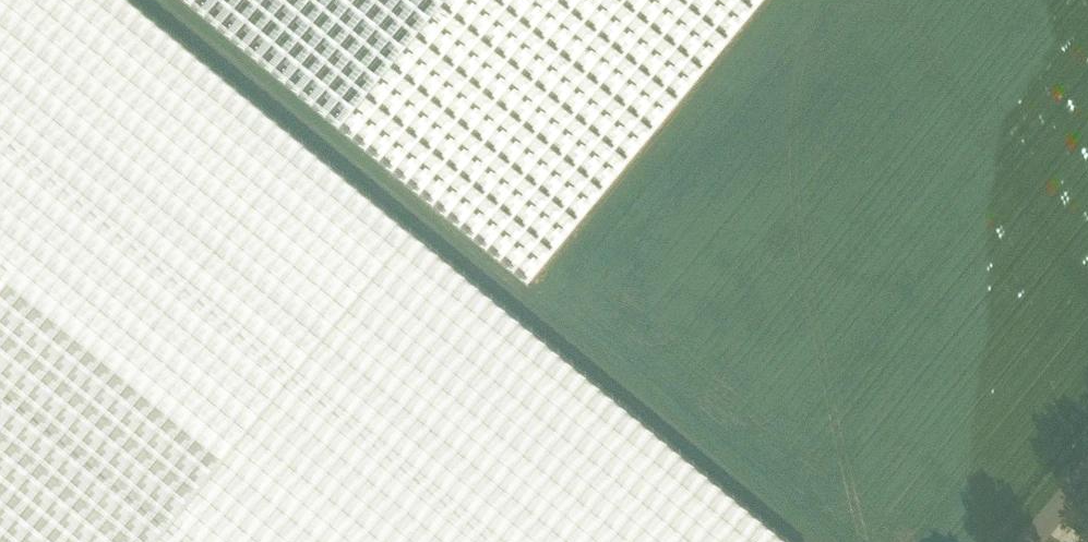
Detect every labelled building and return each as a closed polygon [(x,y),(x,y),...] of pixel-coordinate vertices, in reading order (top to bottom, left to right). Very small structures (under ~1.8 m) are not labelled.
[(134,0),(0,0),(0,541),(791,541),(134,0)] [(527,278),(756,0),(191,0),(527,278)]
